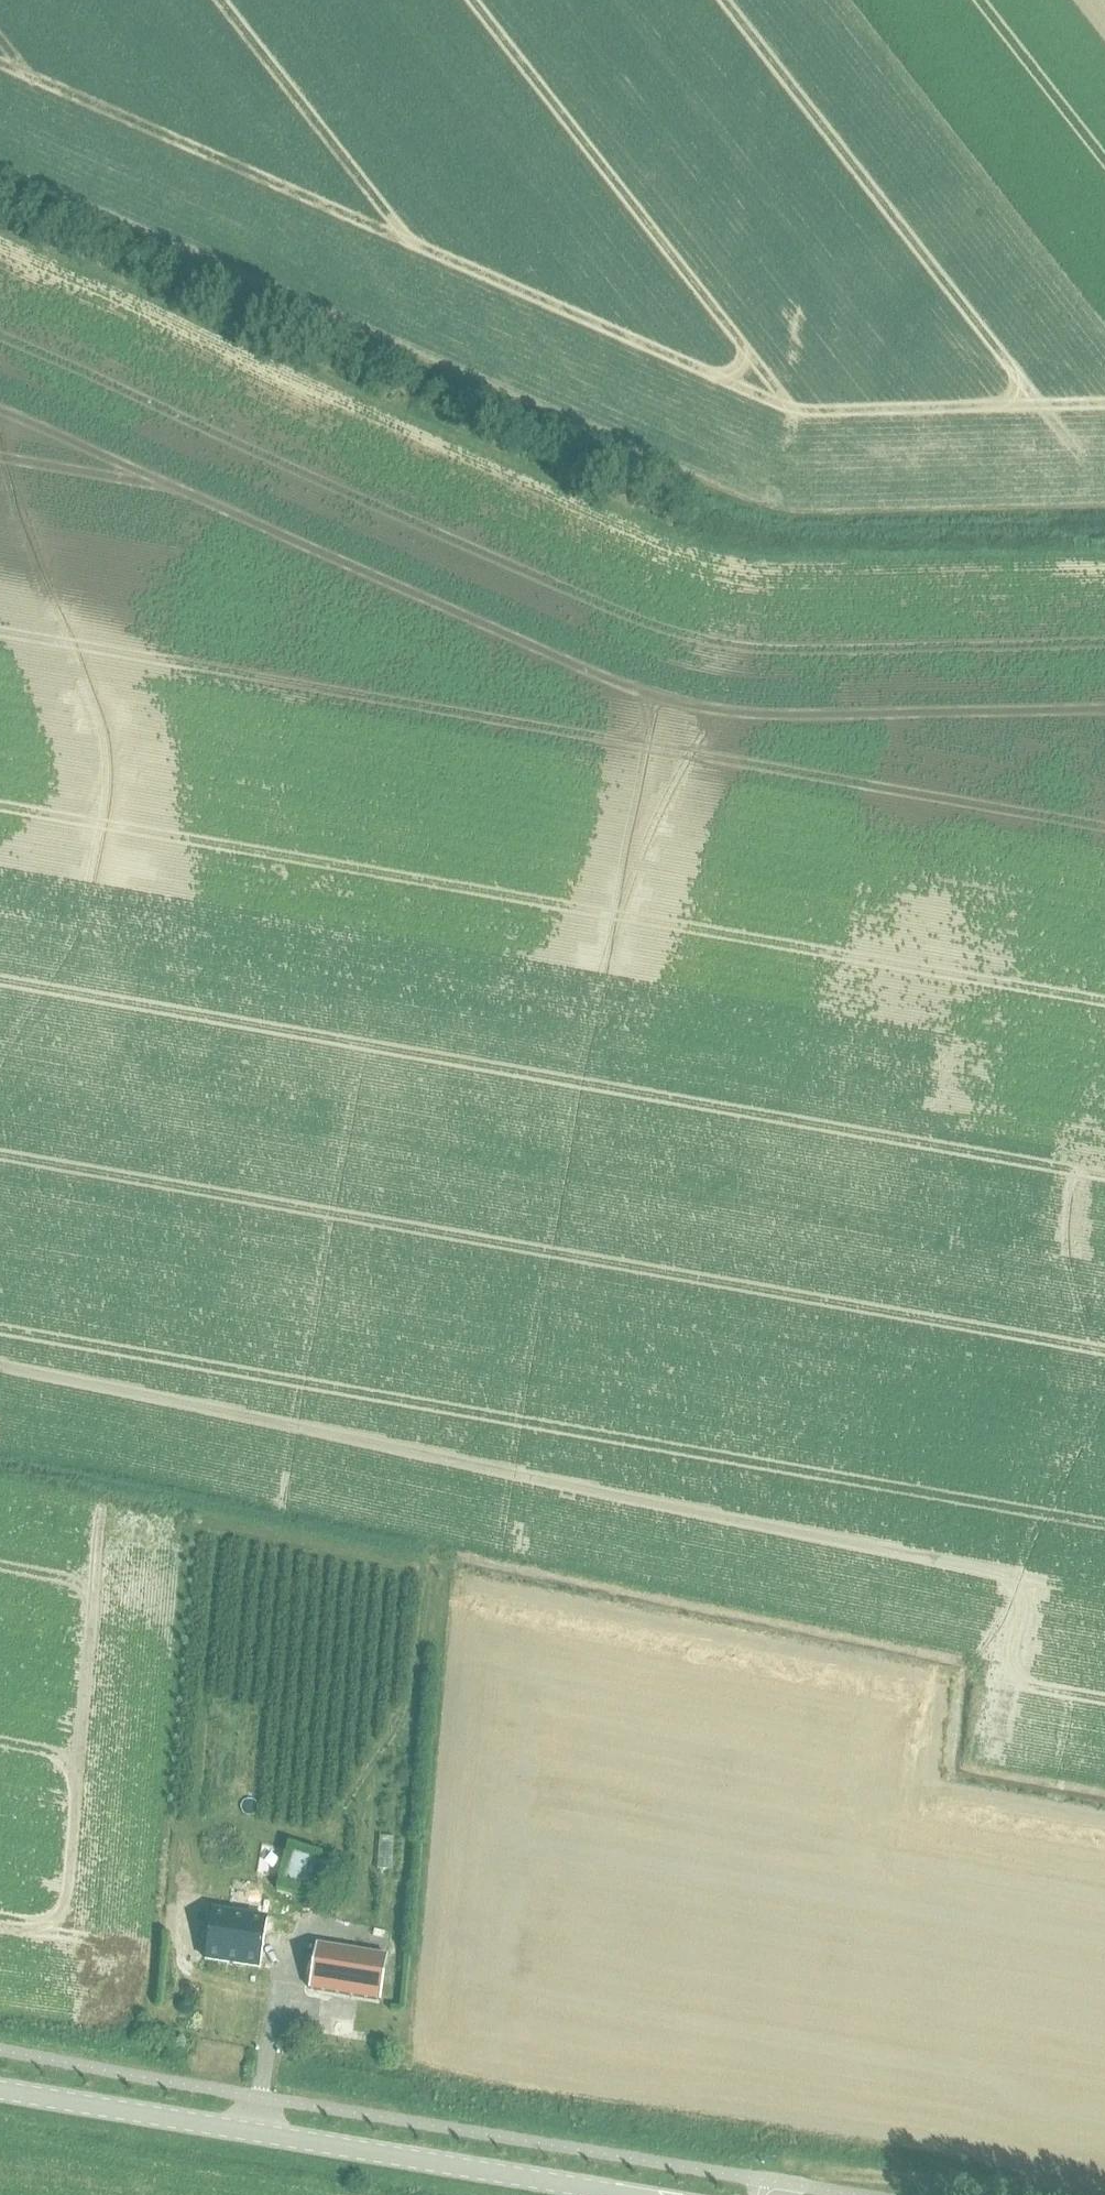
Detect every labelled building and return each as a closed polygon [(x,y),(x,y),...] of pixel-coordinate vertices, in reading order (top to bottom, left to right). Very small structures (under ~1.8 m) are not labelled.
[(279,1883),(305,1891),(315,1855),(290,1847),(279,1883)] [(212,1911),(206,1959),(261,1966),(267,1918),(212,1911)] [(317,1945),(309,1989),(380,2001),(387,1956),(317,1945)]
